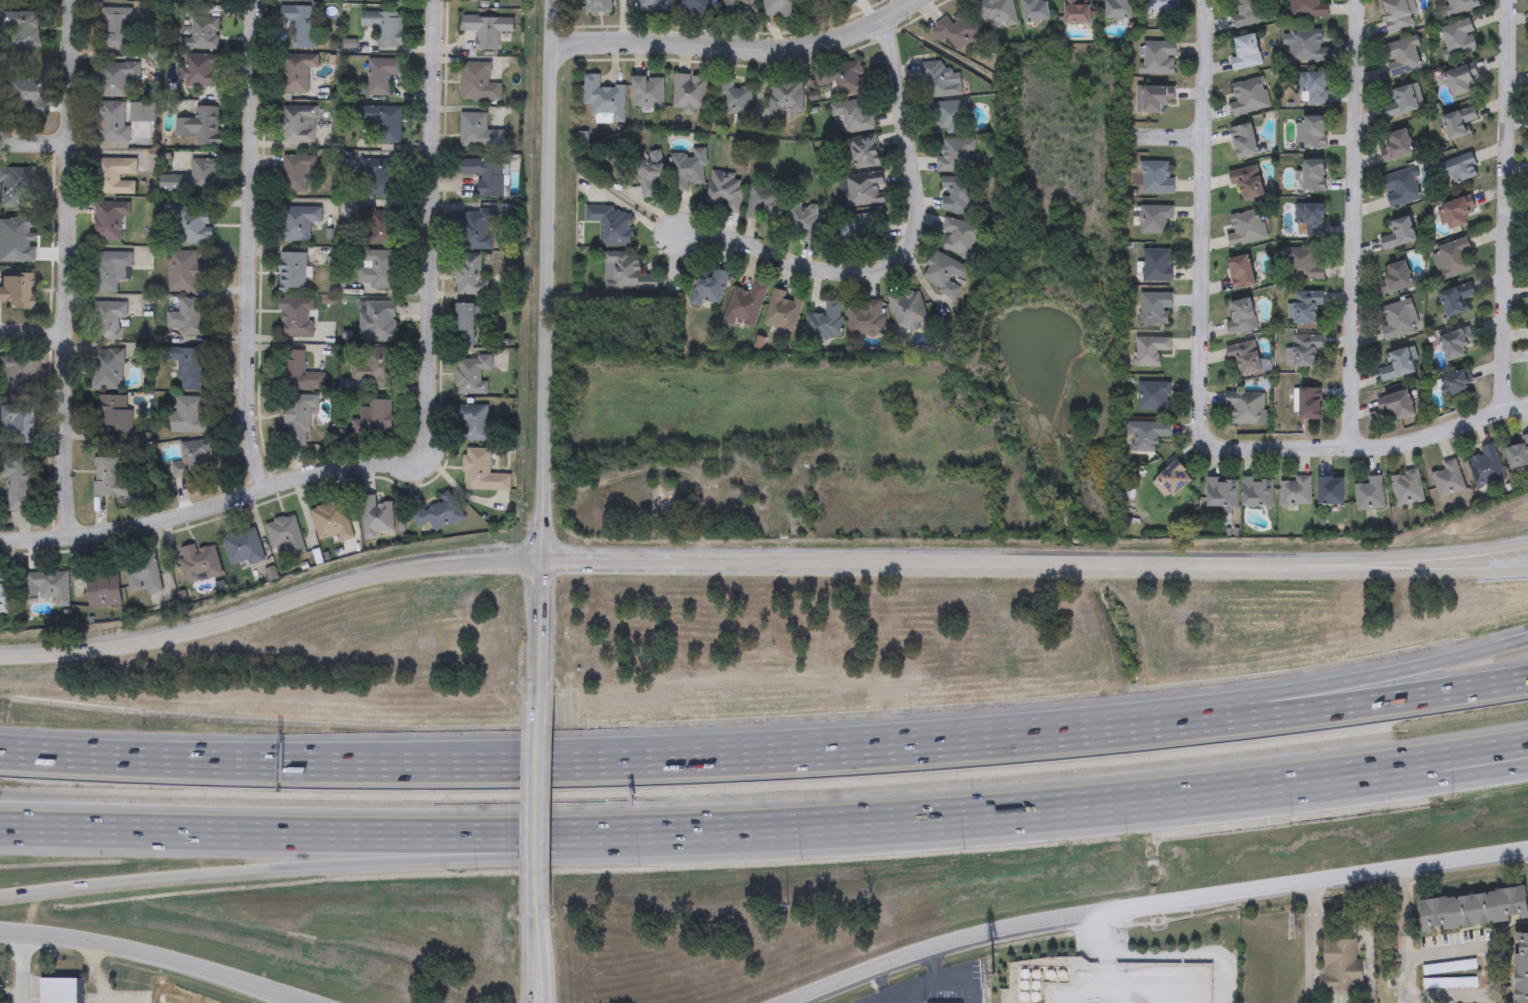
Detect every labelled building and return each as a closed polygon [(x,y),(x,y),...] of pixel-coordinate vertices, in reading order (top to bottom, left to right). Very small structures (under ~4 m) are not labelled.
[(586,12),(586,0),(611,0),(611,12),(586,12)] [(635,11),(635,0),(670,0),(670,11),(635,11)] [(679,12),(679,0),(709,0),(709,12),(679,12)] [(718,15),(719,0),(756,0),(756,4),(735,4),(734,16),(718,15)] [(763,16),(763,0),(794,0),(794,16),(763,16)] [(977,1),(982,0),(1011,0),(1016,21),(983,28),(977,1)] [(1023,21),(1022,0),(1048,0),(1049,20),(1023,21)] [(1065,23),(1065,0),(1078,0),(1078,3),(1090,3),(1090,23),(1065,23)] [(1105,19),(1105,0),(1132,0),(1132,19),(1105,19)] [(1146,13),(1146,0),(1177,0),(1177,13),(1146,13)] [(1239,13),(1236,0),(1260,0),(1265,21),(1234,29),(1230,15),(1239,13)] [(1289,16),(1289,0),(1319,0),(1319,5),(1327,5),(1327,17),(1289,16)] [(1379,2),(1387,0),(1408,0),(1415,26),(1387,33),(1379,2)] [(1447,6),(1445,0),(1477,0),(1479,7),(1445,17),(1442,8),(1447,6)] [(317,49),(280,49),(280,7),(317,7),(317,49)] [(981,32),(956,50),(947,37),(940,42),(930,28),(946,16),(949,20),(964,8),(981,32)] [(402,12),(402,47),(378,47),(378,28),(362,28),(362,12),(402,12)] [(512,32),(498,32),(498,50),(475,50),(476,32),(461,32),(461,17),(513,18),(512,32)] [(217,50),(190,50),(190,18),(217,18),(217,50)] [(1478,49),(1448,58),(1439,28),(1469,19),(1478,49)] [(1288,61),(1288,29),(1322,29),(1322,46),(1327,46),(1327,61),(1288,61)] [(1228,38),(1255,34),(1261,66),(1234,70),(1228,38)] [(1389,77),(1381,45),(1414,36),(1423,68),(1389,77)] [(1174,41),(1174,74),(1141,74),(1141,41),(1174,41)] [(282,93),(282,55),(318,55),(318,69),(307,69),(307,93),(282,93)] [(217,58),(217,88),(183,87),(184,57),(217,58)] [(402,59),(401,75),(390,75),(389,96),(368,96),(369,59),(402,59)] [(866,90),(837,96),(834,82),(822,84),(821,77),(829,75),(827,66),(859,59),(866,90)] [(961,95),(924,96),(923,62),(947,61),(948,79),(960,79),(961,95)] [(500,100),(460,100),(460,63),(489,63),(489,84),(500,84),(500,100)] [(1472,92),(1450,96),(1446,70),(1468,66),(1472,92)] [(1326,104),(1299,104),(1299,72),(1326,72),(1326,104)] [(583,105),(583,73),(599,74),(599,86),(624,86),(624,122),(598,122),(598,114),(590,114),(590,105),(583,105)] [(680,112),(681,108),(671,107),(673,74),(705,76),(703,113),(680,112)] [(662,76),(662,107),(631,107),(631,76),(662,76)] [(752,88),(748,125),(734,124),(735,113),(715,111),(719,76),(733,78),(732,87),(752,88)] [(1233,115),(1227,83),(1262,76),(1268,108),(1233,115)] [(802,80),(803,111),(783,111),(783,120),(768,120),(768,80),(802,80)] [(1388,90),(1415,82),(1422,108),(1383,119),(1380,106),(1391,102),(1388,90)] [(1135,86),(1174,86),(1174,103),(1162,103),(1162,113),(1135,113),(1135,86)] [(844,133),(842,116),(831,117),(829,103),(869,98),(873,129),(844,133)] [(967,133),(939,132),(939,117),(929,116),(929,101),(967,101),(967,133)] [(1439,116),(1472,104),(1477,119),(1464,123),(1468,135),(1449,142),(1439,116)] [(194,147),(194,137),(175,137),(175,118),(196,118),(196,106),(219,107),(219,147),(194,147)] [(400,144),(379,144),(379,123),(360,122),(360,106),(400,107),(400,144)] [(282,107),(315,108),(314,143),(281,142),(282,107)] [(460,113),(487,113),(487,131),(501,131),(501,149),(460,149),(460,113)] [(1325,148),(1295,148),(1295,117),(1325,118),(1325,148)] [(1237,159),(1229,128),(1250,123),(1258,154),(1237,159)] [(1387,162),(1379,136),(1405,128),(1414,154),(1387,162)] [(880,165),(852,170),(847,139),(875,134),(880,165)] [(938,171),(939,138),(973,138),(973,171),(938,171)] [(690,148),(704,148),(705,186),(672,186),(672,152),(690,152),(690,148)] [(661,150),(665,180),(655,182),(657,196),(641,198),(636,162),(650,160),(649,152),(661,150)] [(1449,176),(1441,178),(1436,163),(1471,153),(1478,176),(1452,184),(1449,176)] [(306,168),(305,193),(281,193),(282,156),(315,156),(315,168),(306,168)] [(160,191),(161,176),(191,177),(191,159),(219,160),(217,193),(160,191)] [(397,197),(362,197),(362,160),(397,160),(397,197)] [(478,198),(478,176),(459,175),(459,160),(503,161),(503,198),(478,198)] [(1324,160),(1323,192),(1302,192),(1302,160),(1324,160)] [(1171,194),(1140,194),(1140,161),(1171,161),(1171,194)] [(1242,201),(1239,185),(1229,187),(1226,171),(1257,165),(1263,196),(1242,201)] [(1380,176),(1412,168),(1420,200),(1388,208),(1380,176)] [(710,171),(743,174),(739,211),(706,207),(710,171)] [(883,173),(885,204),(846,206),(845,175),(883,173)] [(941,177),(976,178),(975,213),(941,212),(941,177)] [(745,216),(748,186),(771,188),(772,181),(782,182),(778,220),(745,216)] [(1444,232),(1436,206),(1467,196),(1472,211),(1465,214),(1468,224),(1444,232)] [(816,240),(783,239),(784,204),(817,205),(816,240)] [(1303,235),(1303,229),(1295,229),(1295,204),(1322,204),(1322,235),(1303,235)] [(1171,220),(1166,220),(1166,234),(1139,234),(1139,206),(1171,206),(1171,220)] [(175,207),(211,207),(211,245),(175,245),(175,207)] [(279,241),(279,207),(320,207),(320,223),(309,223),(309,241),(279,241)] [(598,245),(599,223),(583,222),(583,207),(631,208),(630,246),(598,245)] [(1266,240),(1228,247),(1226,234),(1231,233),(1228,215),(1260,209),(1266,240)] [(493,211),(493,250),(460,250),(460,211),(493,211)] [(395,244),(359,244),(359,213),(395,213),(395,244)] [(842,215),(873,215),(873,239),(842,239),(842,215)] [(983,226),(974,260),(942,251),(946,234),(940,232),(945,216),(983,226)] [(1382,251),(1378,238),(1390,234),(1386,223),(1407,216),(1415,240),(1382,251)] [(1443,279),(1433,248),(1465,237),(1470,251),(1468,252),(1474,269),(1443,279)] [(1171,282),(1142,282),(1142,249),(1171,249),(1171,282)] [(1322,280),(1286,280),(1286,249),(1319,249),(1319,266),(1322,266),(1322,280)] [(395,251),(395,290),(361,290),(361,251),(395,251)] [(656,289),(604,289),(603,252),(638,251),(638,276),(655,276),(656,289)] [(919,282),(933,251),(969,267),(955,298),(919,282)] [(198,252),(198,263),(205,263),(205,281),(200,281),(200,292),(169,292),(169,252),(198,252)] [(93,293),(94,253),(131,253),(131,269),(117,269),(117,293),(93,293)] [(306,253),(306,294),(279,294),(279,253),(306,253)] [(1234,290),(1226,260),(1247,254),(1255,285),(1234,290)] [(455,295),(455,255),(481,255),(480,280),(487,281),(487,296),(455,295)] [(1378,280),(1386,279),(1385,264),(1406,262),(1409,290),(1379,292),(1378,280)] [(728,272),(716,307),(690,298),(699,272),(708,275),(711,266),(728,272)] [(733,286),(748,291),(752,280),(767,285),(753,325),(723,315),(733,286)] [(1444,318),(1438,291),(1470,283),(1473,296),(1460,299),(1464,313),(1444,318)] [(927,320),(898,330),(888,297),(917,288),(927,320)] [(802,296),(794,334),(762,328),(770,290),(802,296)] [(1292,292),(1320,293),(1320,324),(1291,324),(1292,292)] [(1139,324),(1139,293),(1171,293),(1171,307),(1167,307),(1167,324),(1139,324)] [(1224,322),(1231,320),(1227,303),(1250,298),(1256,329),(1227,335),(1224,322)] [(180,329),(167,329),(167,313),(178,313),(179,299),(208,300),(207,336),(180,336),(180,329)] [(279,300),(313,299),(313,337),(279,337),(279,300)] [(841,338),(805,339),(805,313),(824,313),(824,300),(841,300),(841,338)] [(846,307),(866,306),(866,301),(883,300),(884,336),(847,337),(846,307)] [(1384,340),(1376,308),(1406,300),(1414,332),(1384,340)] [(120,340),(93,340),(93,302),(126,302),(126,319),(120,319),(120,340)] [(395,302),(395,342),(361,342),(361,302),(395,302)] [(455,346),(455,304),(475,304),(475,346),(455,346)] [(1446,362),(1437,337),(1466,327),(1471,339),(1462,343),(1466,355),(1446,362)] [(1315,367),(1284,367),(1284,348),(1291,348),(1291,336),(1322,336),(1322,351),(1315,351),(1315,367)] [(1158,367),(1134,367),(1134,337),(1170,337),(1170,351),(1158,350),(1158,367)] [(1227,361),(1224,345),(1255,341),(1258,361),(1265,360),(1267,372),(1239,376),(1236,360),(1227,361)] [(350,360),(362,360),(361,351),(393,348),(396,383),(352,387),(350,360)] [(123,349),(123,389),(92,389),(92,349),(123,349)] [(171,349),(205,349),(205,391),(178,391),(178,362),(171,362),(171,349)] [(1386,367),(1385,351),(1411,349),(1412,377),(1378,378),(1377,368),(1386,367)] [(282,351),(305,351),(304,373),(323,373),(323,390),(282,390),(282,351)] [(482,371),(482,380),(488,381),(487,395),(455,394),(456,356),(492,357),(491,371),(482,371)] [(1436,381),(1460,369),(1470,389),(1446,401),(1436,381)] [(1169,382),(1169,411),(1136,410),(1137,381),(1169,382)] [(1292,412),(1292,388),(1319,388),(1319,419),(1298,419),(1298,412),(1292,412)] [(1375,398),(1406,389),(1413,415),(1395,421),(1393,412),(1381,416),(1375,398)] [(1264,393),(1264,425),(1229,424),(1230,406),(1222,406),(1222,392),(1264,393)] [(309,410),(309,447),(285,447),(285,395),(318,395),(318,410),(309,410)] [(131,396),(130,434),(96,433),(97,396),(131,396)] [(172,433),(172,397),(204,397),(204,433),(172,433)] [(391,437),(352,437),(352,420),(359,420),(359,408),(369,408),(369,400),(391,400),(391,437)] [(488,441),(457,441),(457,405),(488,405),(488,441)] [(1168,422),(1168,437),(1157,437),(1157,452),(1127,452),(1127,422),(1168,422)] [(1517,436),(1527,435),(1527,465),(1507,468),(1504,447),(1518,445),(1517,436)] [(211,478),(171,478),(171,463),(181,463),(181,441),(210,441),(211,478)] [(1474,490),(1464,459),(1479,455),(1476,447),(1490,443),(1503,481),(1474,490)] [(510,492),(465,491),(465,449),(489,449),(489,474),(510,474),(510,492)] [(32,511),(9,511),(9,479),(1,479),(1,455),(32,455),(32,511)] [(93,497),(93,459),(120,459),(120,480),(128,480),(128,497),(93,497)] [(1437,498),(1429,473),(1442,469),(1440,463),(1453,459),(1463,490),(1437,498)] [(1156,479),(1176,460),(1193,479),(1173,497),(1156,479)] [(1422,501),(1394,507),(1388,475),(1416,469),(1422,501)] [(1308,476),(1308,505),(1279,505),(1279,481),(1294,481),(1294,476),(1308,476)] [(1366,477),(1381,476),(1382,509),(1354,510),(1353,484),(1366,484),(1366,477)] [(1271,477),(1271,508),(1241,508),(1241,477),(1271,477)] [(1343,505),(1317,505),(1317,477),(1343,477),(1343,505)] [(1236,509),(1206,509),(1206,478),(1236,478),(1236,509)] [(411,519),(447,492),(464,514),(427,541),(411,519)] [(362,497),(375,496),(376,505),(392,504),(394,537),(364,538),(362,497)] [(352,541),(319,545),(314,507),(348,503),(352,541)] [(264,524),(295,516),(305,553),(290,557),(288,546),(271,550),(264,524)] [(264,559),(231,569),(221,538),(254,528),(264,559)] [(186,585),(177,550),(195,545),(196,550),(214,545),(221,576),(186,585)] [(156,555),(161,592),(147,595),(146,591),(129,593),(124,559),(156,555)] [(55,608),(54,598),(39,599),(38,588),(27,589),(26,573),(68,572),(69,607),(55,608)] [(120,605),(88,608),(86,576),(118,574),(120,605)] [(1525,887),(1527,902),(1527,919),(1424,936),(1419,904),(1525,887)] [(1517,934),(1527,934),(1527,1002),(1516,1002),(1517,934)] [(1356,960),(1363,960),(1363,994),(1322,993),(1323,939),(1356,939),(1356,960)] [(77,980),(77,1002),(40,1002),(40,979),(77,980)]
